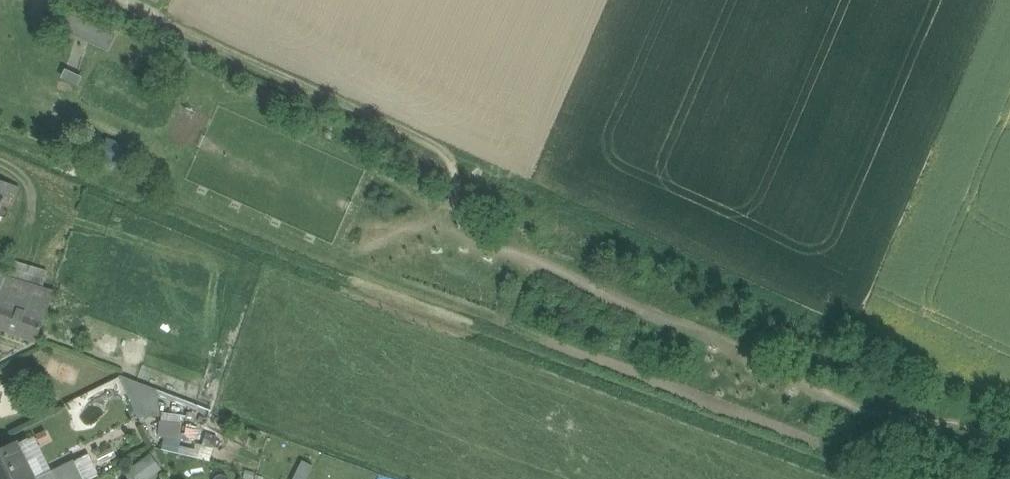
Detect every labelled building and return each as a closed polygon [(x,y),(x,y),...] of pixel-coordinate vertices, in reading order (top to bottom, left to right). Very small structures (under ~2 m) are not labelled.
[(117,156),(106,153),(103,160),(115,164),(117,156)] [(1,206),(9,183),(0,180),(0,208),(1,206)] [(9,183),(1,206),(12,210),(20,187),(9,183)] [(0,291),(0,330),(36,343),(55,292),(5,277),(0,291)] [(154,390),(120,377),(139,419),(158,417),(154,390)] [(181,426),(161,423),(159,436),(180,438),(181,426)] [(217,438),(208,435),(204,444),(214,447),(217,438)] [(111,444),(96,451),(102,464),(117,457),(111,444)] [(0,453),(0,478),(33,478),(24,461),(21,462),(13,447),(0,453)] [(149,460),(135,467),(141,478),(157,478),(158,478),(149,460)] [(53,472),(56,478),(83,478),(75,462),(53,472)] [(35,478),(56,478),(53,472),(52,471),(35,478)]
